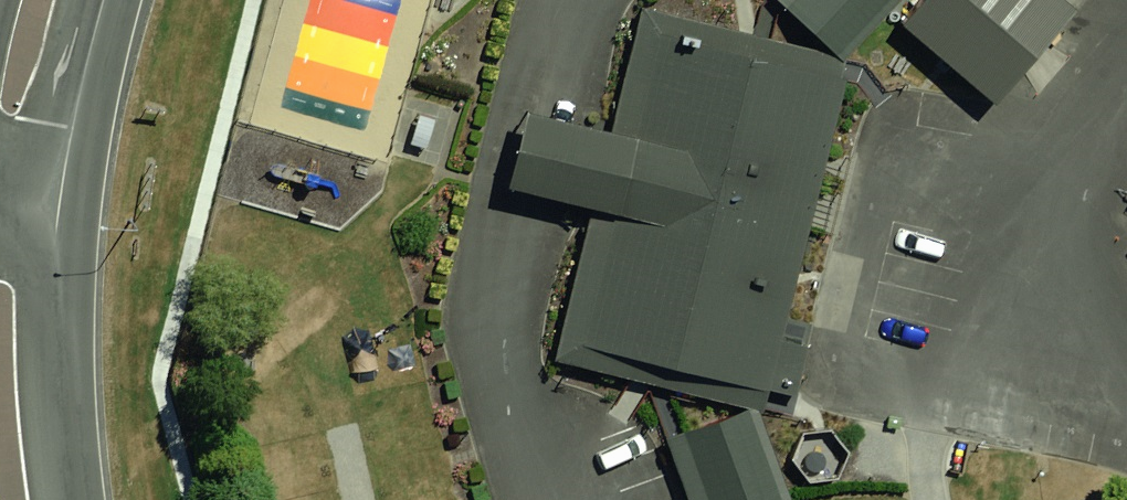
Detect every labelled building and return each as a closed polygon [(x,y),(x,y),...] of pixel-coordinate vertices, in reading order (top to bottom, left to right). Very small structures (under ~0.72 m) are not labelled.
[(843,49),(890,0),(791,0),(843,49)] [(913,13),(1008,92),(1091,0),(924,0),(913,13)] [(856,66),(607,16),(585,124),(565,207),(539,334),(788,385),(856,66)] [(585,124),(508,106),(488,189),(565,207),(585,124)] [(661,450),(678,499),(786,499),(758,417),(661,450)]
